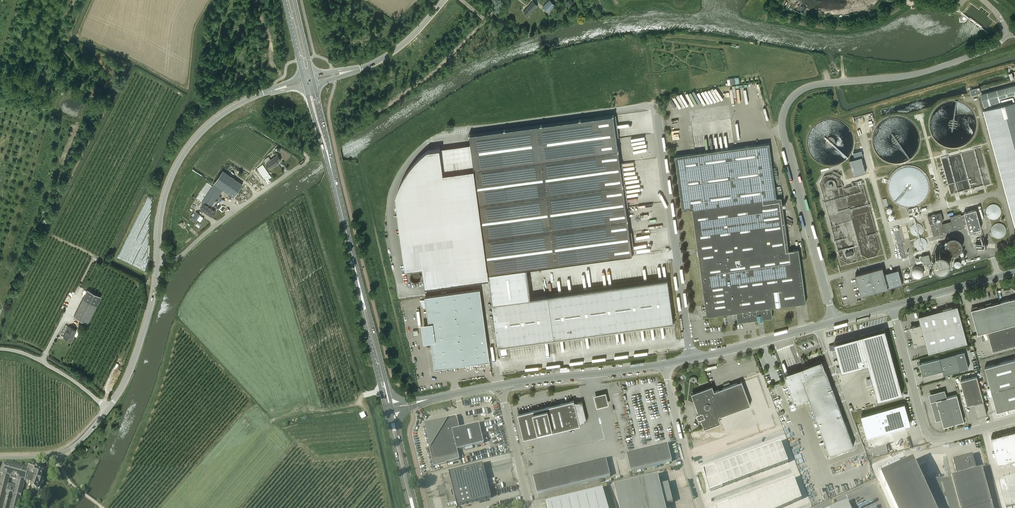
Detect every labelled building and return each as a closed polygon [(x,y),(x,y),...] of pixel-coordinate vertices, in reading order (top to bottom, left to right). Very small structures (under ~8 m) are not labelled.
[(550,0),(543,6),(549,12),(555,5),(550,0)] [(533,1),(524,12),(528,17),(538,6),(533,1)] [(758,88),(755,89),(758,103),(762,102),(762,104),(759,105),(762,117),(766,116),(767,119),(769,119),(761,82),(757,83),(758,88)] [(981,94),(984,108),(983,109),(1014,224),(1014,85),(981,94)] [(667,87),(652,88),(652,99),(662,98),(662,94),(668,94),(667,87)] [(981,93),(979,87),(970,90),(972,96),(981,93)] [(719,88),(711,90),(713,97),(718,95),(720,100),(723,99),(719,88)] [(423,268),(426,287),(489,279),(498,345),(674,322),(668,279),(531,298),(527,268),(633,254),(614,114),(469,134),(470,145),(428,151),(426,152),(424,153),(422,155),(421,156),(419,158),(417,160),(415,162),(413,165),(411,167),(410,168),(409,170),(407,172),(405,175),(404,178),(402,181),(401,184),(400,186),(399,188),(398,192),(397,193),(396,195),(396,197),(406,270),(423,268)] [(769,143),(675,156),(683,210),(693,209),(707,316),(737,312),(738,322),(758,319),(758,321),(763,320),(763,318),(773,317),(771,307),(806,303),(799,249),(789,250),(782,197),(777,197),(769,143)] [(269,157),(265,160),(266,162),(270,168),(276,164),(277,164),(278,163),(278,162),(281,160),(277,155),(271,159),(269,157)] [(865,156),(853,158),(856,173),(868,171),(865,156)] [(255,169),(264,185),(273,180),(264,164),(255,169)] [(890,173),(888,177),(887,180),(887,183),(887,185),(887,188),(888,191),(888,192),(890,195),(891,197),(892,199),(894,201),(897,203),(900,204),(903,205),(906,205),(907,205),(910,205),(913,205),(916,203),(917,203),(920,201),(922,199),(923,198),(925,195),(927,193),(927,191),(928,188),(928,185),(928,182),(928,181),(927,178),(926,175),(924,172),(922,170),(920,168),(917,166),(915,165),(912,164),(909,164),(906,164),(904,164),(901,165),(898,166),(897,167),(894,168),(892,171),(890,173)] [(214,183),(201,202),(204,204),(205,202),(205,201),(211,206),(216,199),(219,200),(221,197),(219,195),(223,190),(233,197),(242,184),(223,170),(214,183)] [(204,204),(200,209),(211,217),(216,210),(211,207),(205,202),(204,204)] [(986,211),(986,212),(986,213),(986,214),(986,215),(987,216),(988,217),(988,218),(989,218),(990,218),(990,219),(991,219),(992,219),(993,219),(994,219),(995,219),(996,219),(997,219),(997,218),(998,218),(999,218),(999,217),(1000,216),(1000,215),(1001,214),(1001,213),(1001,212),(1001,211),(1001,210),(1001,209),(1000,208),(1000,207),(999,207),(999,206),(998,206),(998,205),(997,205),(996,205),(996,204),(995,204),(994,204),(993,204),(992,204),(991,204),(990,205),(989,205),(989,206),(988,206),(987,207),(987,208),(986,209),(986,210),(986,211)] [(909,209),(907,209),(908,211),(908,213),(912,213),(912,214),(913,214),(913,215),(914,216),(918,215),(919,214),(919,212),(918,211),(917,207),(909,209)] [(967,224),(969,231),(981,228),(976,209),(964,213),(964,214),(961,215),(960,214),(950,216),(951,221),(942,223),(942,221),(943,221),(941,213),(928,216),(930,224),(934,235),(964,227),(964,225),(967,224)] [(201,214),(196,211),(192,216),(197,219),(201,214)] [(991,230),(991,231),(991,232),(991,233),(992,234),(992,235),(993,236),(994,237),(995,237),(995,238),(996,238),(997,238),(998,238),(999,238),(1000,238),(1001,238),(1002,238),(1002,237),(1003,237),(1004,237),(1004,236),(1005,236),(1005,235),(1005,234),(1006,234),(1006,233),(1006,232),(1006,231),(1006,230),(1006,229),(1006,228),(1006,227),(1005,227),(1005,226),(1004,225),(1003,224),(1002,224),(1001,223),(1000,223),(999,223),(998,223),(997,223),(996,223),(995,224),(994,224),(994,225),(993,225),(993,226),(992,226),(992,227),(991,228),(991,229),(991,230)] [(120,261),(144,266),(152,230),(149,230),(148,233),(142,232),(143,228),(141,228),(140,234),(138,234),(137,237),(132,235),(132,238),(130,238),(130,240),(125,238),(120,261)] [(936,270),(958,265),(957,259),(958,259),(957,251),(968,249),(965,236),(948,240),(950,247),(944,248),(940,249),(941,251),(937,251),(938,255),(935,256),(937,261),(934,262),(936,270)] [(921,256),(918,257),(919,260),(922,259),(923,264),(931,262),(928,254),(921,256)] [(913,267),(913,276),(925,275),(924,266),(913,267)] [(860,273),(855,274),(861,295),(888,288),(889,287),(890,288),(902,284),(898,269),(885,273),(886,273),(884,273),(882,267),(860,273)] [(101,296),(88,289),(74,317),(88,324),(101,296)] [(429,326),(425,326),(427,339),(431,339),(435,368),(490,361),(480,289),(425,296),(429,326)] [(987,331),(1014,324),(1014,297),(971,309),(978,334),(987,331)] [(952,306),(948,308),(952,323),(962,320),(958,305),(952,307),(952,306)] [(944,309),(938,311),(942,325),(952,323),(948,308),(943,309),(944,309)] [(912,334),(942,325),(938,311),(918,316),(921,324),(911,326),(910,329),(912,334)] [(928,353),(968,343),(962,320),(952,323),(942,325),(912,334),(914,343),(916,345),(926,342),(928,353)] [(987,331),(993,351),(1014,345),(1014,324),(987,331)] [(76,330),(69,327),(64,337),(71,341),(76,330)] [(855,337),(834,343),(842,371),(868,364),(878,400),(902,393),(885,329),(860,336),(860,337),(856,338),(855,337)] [(956,353),(919,363),(922,375),(942,370),(944,374),(961,370),(969,368),(964,351),(956,353)] [(991,389),(1014,382),(1014,359),(985,367),(991,389)] [(800,372),(785,377),(786,380),(795,403),(809,398),(830,455),(854,446),(845,422),(838,403),(822,361),(806,367),(808,372),(801,374),(800,372)] [(712,387),(693,394),(705,427),(719,422),(728,444),(776,425),(767,399),(758,375),(714,391),(712,387)] [(987,414),(977,376),(960,380),(967,405),(974,403),(977,416),(987,414)] [(991,389),(997,411),(1014,406),(1014,382),(991,389)] [(608,392),(596,395),(599,407),(611,404),(608,392)] [(964,421),(957,394),(936,400),(944,426),(964,421)] [(574,400),(518,414),(524,438),(580,425),(580,424),(579,422),(581,421),(581,422),(587,421),(582,401),(577,402),(577,403),(575,404),(574,401),(574,400)] [(905,403),(861,416),(867,437),(909,425),(910,423),(910,422),(905,403)] [(431,445),(429,446),(435,460),(437,465),(447,463),(460,460),(458,455),(457,450),(465,448),(472,446),(484,443),(479,424),(460,428),(457,418),(446,418),(446,421),(444,424),(442,424),(440,423),(438,423),(436,423),(435,424),(433,425),(431,426),(430,428),(429,430),(429,432),(429,434),(429,436),(430,438),(431,439),(432,441),(433,442),(431,445)] [(991,437),(998,464),(1014,460),(1014,431),(991,437)] [(781,442),(774,444),(778,455),(785,452),(781,442)] [(626,454),(631,471),(672,461),(668,444),(626,454)] [(774,444),(767,447),(771,457),(778,455),(774,444)] [(886,446),(871,450),(873,457),(888,453),(886,446)] [(767,447),(761,449),(765,460),(771,457),(767,447)] [(761,449),(754,452),(758,462),(765,460),(761,449)] [(754,452),(748,454),(752,464),(758,462),(754,452)] [(785,452),(778,455),(782,465),(789,463),(785,452)] [(748,454),(741,457),(745,467),(752,464),(748,454)] [(778,455),(771,457),(775,468),(782,465),(778,455)] [(982,469),(977,470),(973,455),(953,461),(957,475),(951,477),(952,479),(945,480),(939,480),(934,480),(927,479),(922,481),(913,461),(881,476),(895,507),(993,507),(982,469)] [(741,457),(735,459),(738,469),(745,467),(741,457)] [(771,457),(765,460),(769,470),(775,468),(771,457)] [(610,476),(606,459),(533,476),(537,494),(610,476)] [(735,459),(728,461),(732,472),(738,469),(735,459)] [(765,460),(758,462),(762,473),(769,470),(765,460)] [(728,461),(722,464),(725,474),(732,472),(728,461)] [(758,462),(752,464),(756,475),(762,473),(758,462)] [(3,474),(3,473),(0,483),(0,507),(18,507),(26,476),(29,468),(9,463),(8,463),(7,463),(7,464),(6,464),(3,474)] [(438,489),(438,490),(439,490),(440,496),(439,496),(440,496),(440,497),(446,496),(449,506),(456,504),(457,506),(491,498),(483,464),(449,472),(449,475),(442,477),(444,487),(442,488),(439,488),(438,488),(438,489)] [(722,464),(715,466),(719,476),(725,474),(722,464)] [(752,464),(745,467),(749,477),(756,475),(752,464)] [(37,471),(38,469),(30,466),(29,468),(26,476),(27,477),(28,477),(26,482),(32,485),(30,487),(37,490),(37,489),(39,490),(41,485),(42,484),(44,480),(43,479),(41,478),(43,472),(37,471)] [(715,466),(704,470),(707,481),(719,476),(715,466)] [(745,467),(738,469),(742,480),(749,477),(745,467)] [(738,469),(732,472),(736,482),(742,480),(738,469)] [(732,472),(725,474),(729,485),(736,482),(732,472)] [(725,474),(719,476),(723,487),(729,485),(725,474)] [(658,475),(614,486),(620,507),(666,507),(665,505),(673,503),(668,483),(660,485),(658,475)] [(719,476),(707,481),(711,491),(723,487),(719,476)] [(1010,478),(1004,479),(1008,493),(1014,491),(1010,478)] [(794,479),(788,481),(792,492),(798,489),(794,479)] [(1004,479),(999,481),(1002,494),(1008,493),(1004,479)] [(788,481),(781,484),(785,494),(792,492),(788,481)] [(781,484),(775,486),(778,497),(785,494),(781,484)] [(775,486),(768,488),(772,499),(778,497),(775,486)] [(768,488),(761,491),(765,502),(772,499),(768,488)] [(546,502),(548,507),(608,507),(602,489),(546,502)] [(798,489),(792,492),(795,502),(802,499),(798,489)] [(761,491),(755,493),(759,504),(765,502),(761,491)] [(792,492),(785,494),(789,505),(795,502),(792,492)] [(755,493),(748,496),(752,506),(759,504),(755,493)] [(1008,493),(1002,494),(1006,507),(1012,506),(1008,493)] [(778,497),(783,507),(789,505),(785,494),(778,497)] [(742,498),(745,507),(748,507),(752,506),(748,496),(742,498)] [(772,499),(775,507),(783,507),(778,497),(772,499)] [(735,501),(738,507),(745,507),(742,498),(735,501)] [(765,502),(768,507),(775,507),(772,499),(765,502)]
